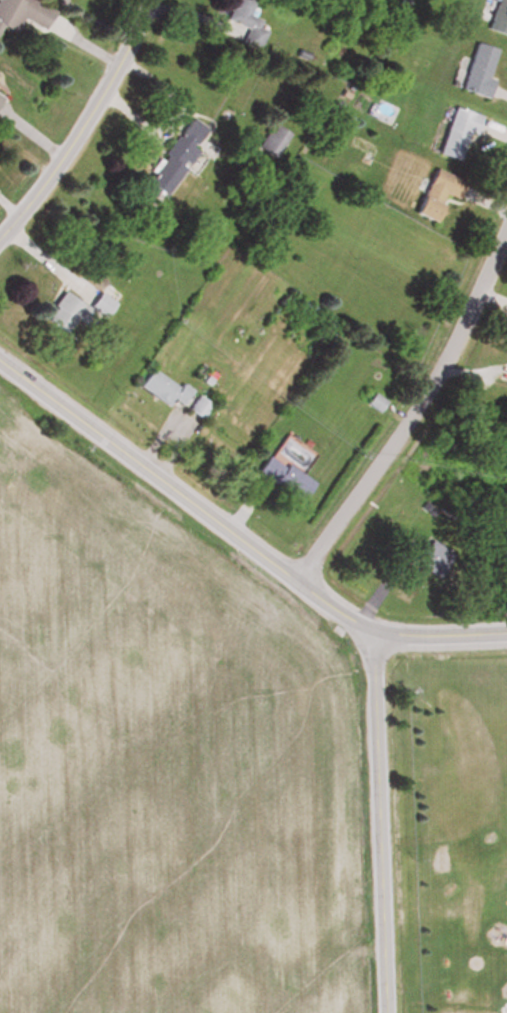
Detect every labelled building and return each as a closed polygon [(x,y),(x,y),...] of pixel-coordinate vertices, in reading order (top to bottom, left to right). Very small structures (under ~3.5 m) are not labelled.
[(253,0),(230,0),(217,31),(257,47),(264,29),(255,25),(258,17),(248,13),(253,0)] [(491,31),(506,31),(506,0),(491,0),(491,31)] [(494,46),(469,41),(459,89),(484,94),(494,46)] [(435,154),(457,160),(465,131),(475,134),(480,115),(448,106),(435,154)] [(193,149),(190,147),(202,127),(185,116),(139,188),(150,196),(153,191),(163,197),(193,149)] [(286,132),(270,123),(256,147),(272,157),(286,132)] [(430,222),(441,193),(454,198),(461,179),(428,166),(409,214),(430,222)] [(40,317),(61,333),(72,319),(83,328),(93,316),(61,291),(40,317)] [(112,304),(97,292),(86,305),(101,317),(112,304)] [(175,387),(148,367),(135,384),(163,405),(169,398),(179,406),(191,390),(179,382),(175,387)] [(364,402),(380,413),(388,402),(372,391),(364,402)] [(209,405),(195,394),(184,408),(198,420),(209,405)] [(266,453),(254,470),(298,501),(310,483),(266,453)] [(401,540),(393,553),(435,579),(450,553),(427,539),(420,551),(401,540)]
